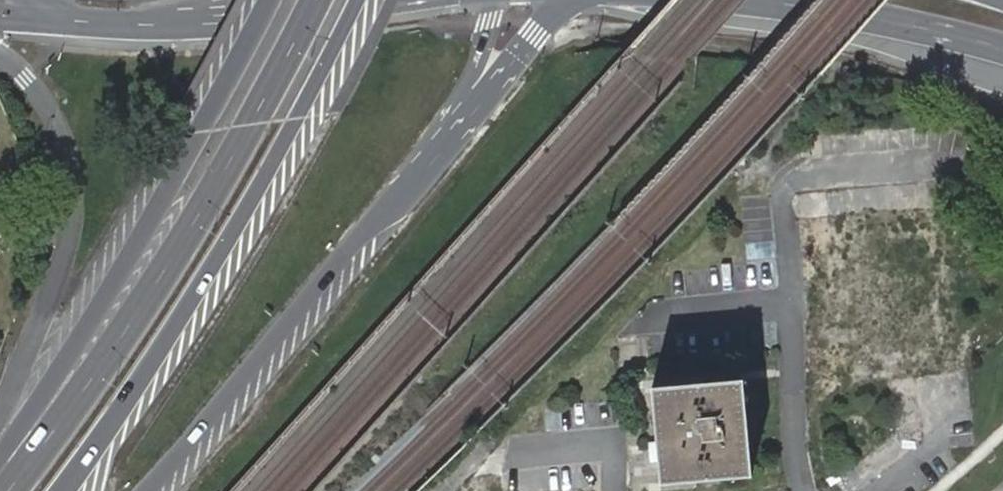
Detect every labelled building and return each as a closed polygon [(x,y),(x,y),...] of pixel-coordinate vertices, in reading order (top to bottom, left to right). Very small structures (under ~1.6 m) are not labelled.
[(929,237),(830,246),(839,345),(938,336),(929,237)] [(745,379),(654,389),(664,485),(754,476),(745,379)]
